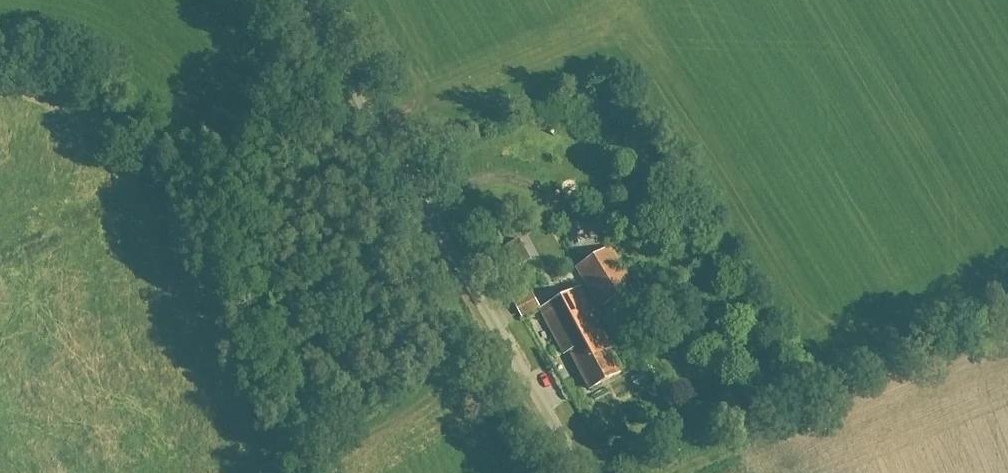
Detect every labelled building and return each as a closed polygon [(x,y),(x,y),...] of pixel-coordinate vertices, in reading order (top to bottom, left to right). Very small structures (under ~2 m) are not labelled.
[(616,247),(576,269),(600,312),(640,290),(616,247)] [(531,289),(509,300),(517,317),(539,306),(531,289)] [(580,289),(540,311),(585,391),(625,368),(580,289)]
